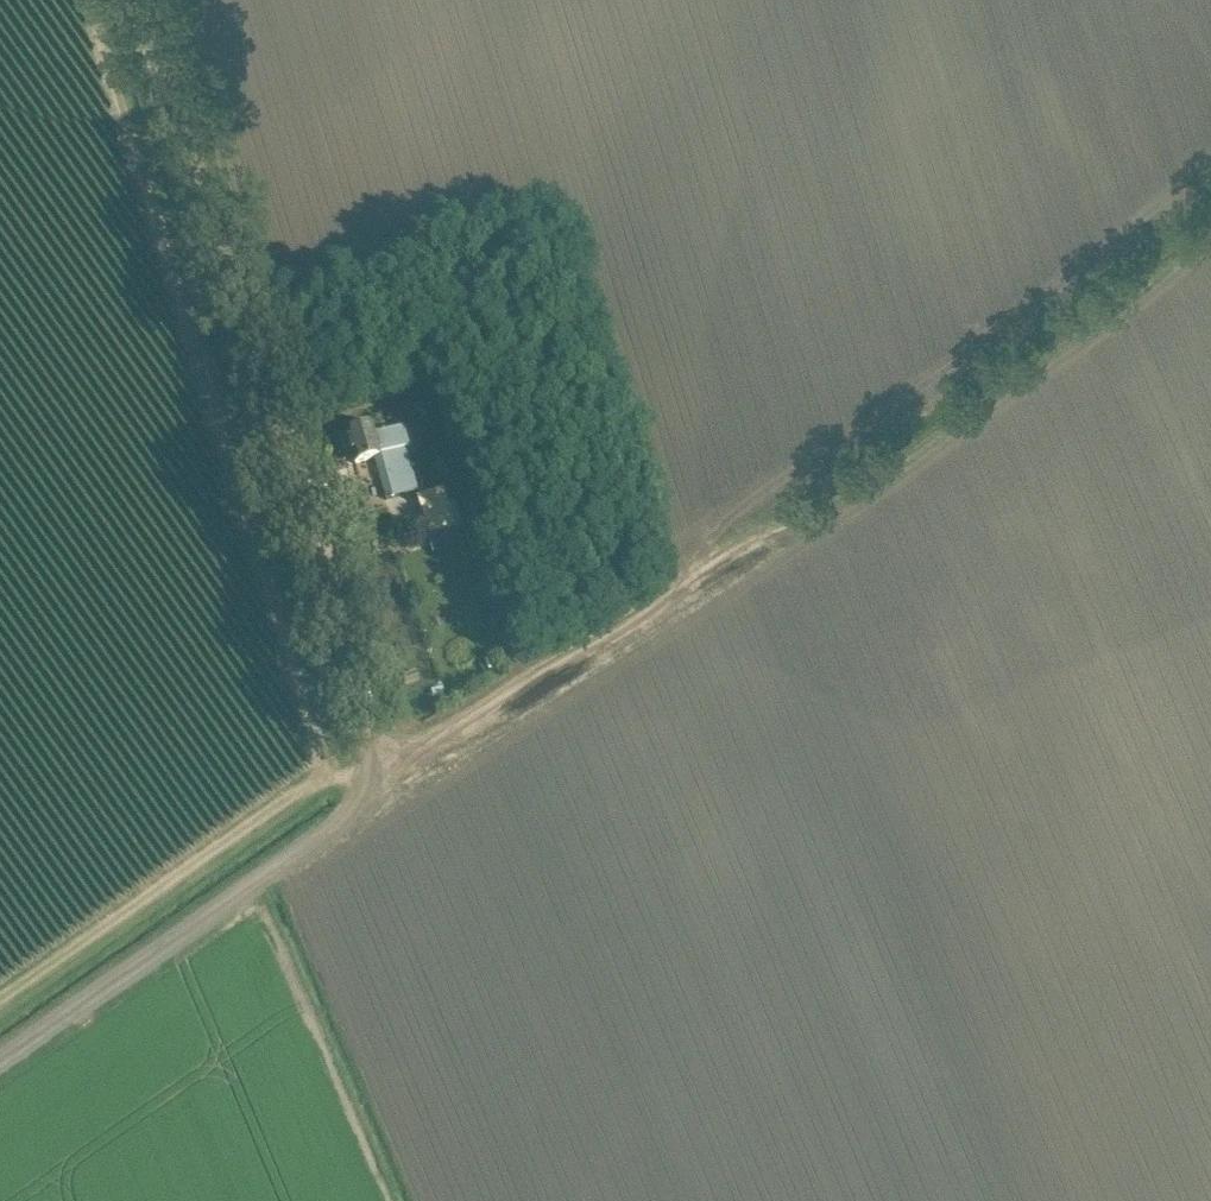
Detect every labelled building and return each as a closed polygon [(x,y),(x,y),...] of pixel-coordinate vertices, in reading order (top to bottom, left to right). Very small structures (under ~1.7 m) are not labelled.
[(370,426),(345,434),(354,463),(373,457),(386,499),(418,490),(407,447),(409,447),(403,426),(373,435),(370,426)] [(442,487),(418,495),(431,535),(455,527),(442,487)] [(376,637),(388,634),(383,616),(371,619),(376,637)]
